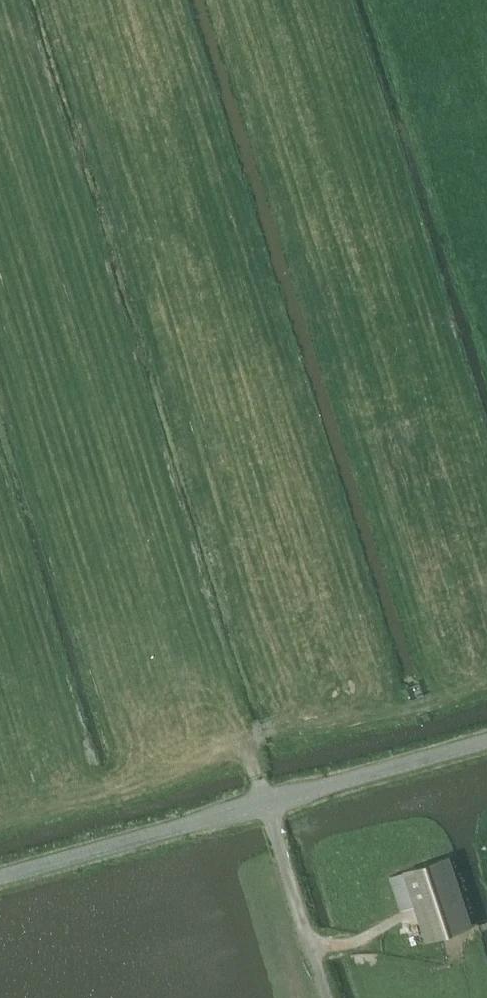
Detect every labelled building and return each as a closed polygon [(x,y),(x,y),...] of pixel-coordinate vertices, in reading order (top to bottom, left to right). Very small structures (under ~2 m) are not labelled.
[(402,910),(416,905),(427,941),(474,926),(450,855),(404,870),(404,871),(391,875),(402,910)]
